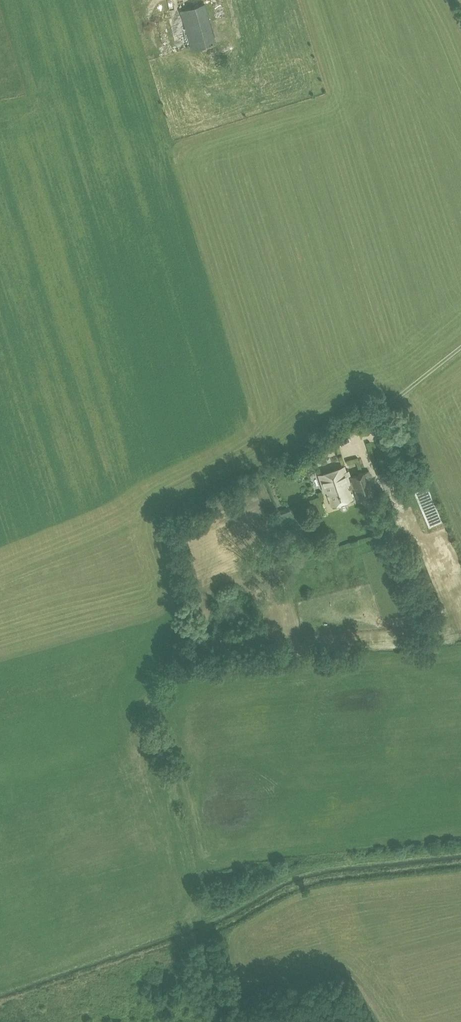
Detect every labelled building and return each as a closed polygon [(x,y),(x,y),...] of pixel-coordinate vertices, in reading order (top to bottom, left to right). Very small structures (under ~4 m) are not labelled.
[(181,10),(192,50),(216,43),(211,23),(205,3),(181,10)] [(203,119),(198,121),(202,131),(207,129),(203,119)] [(344,434),(358,427),(355,419),(341,425),(344,434)] [(320,475),(325,493),(328,492),(332,505),(353,499),(348,485),(350,485),(344,467),(320,475)] [(353,489),(361,495),(374,478),(360,468),(352,479),(357,483),(353,489)] [(280,510),(282,516),(292,512),(290,506),(280,510)] [(409,627),(412,634),(428,628),(425,622),(409,627)]
